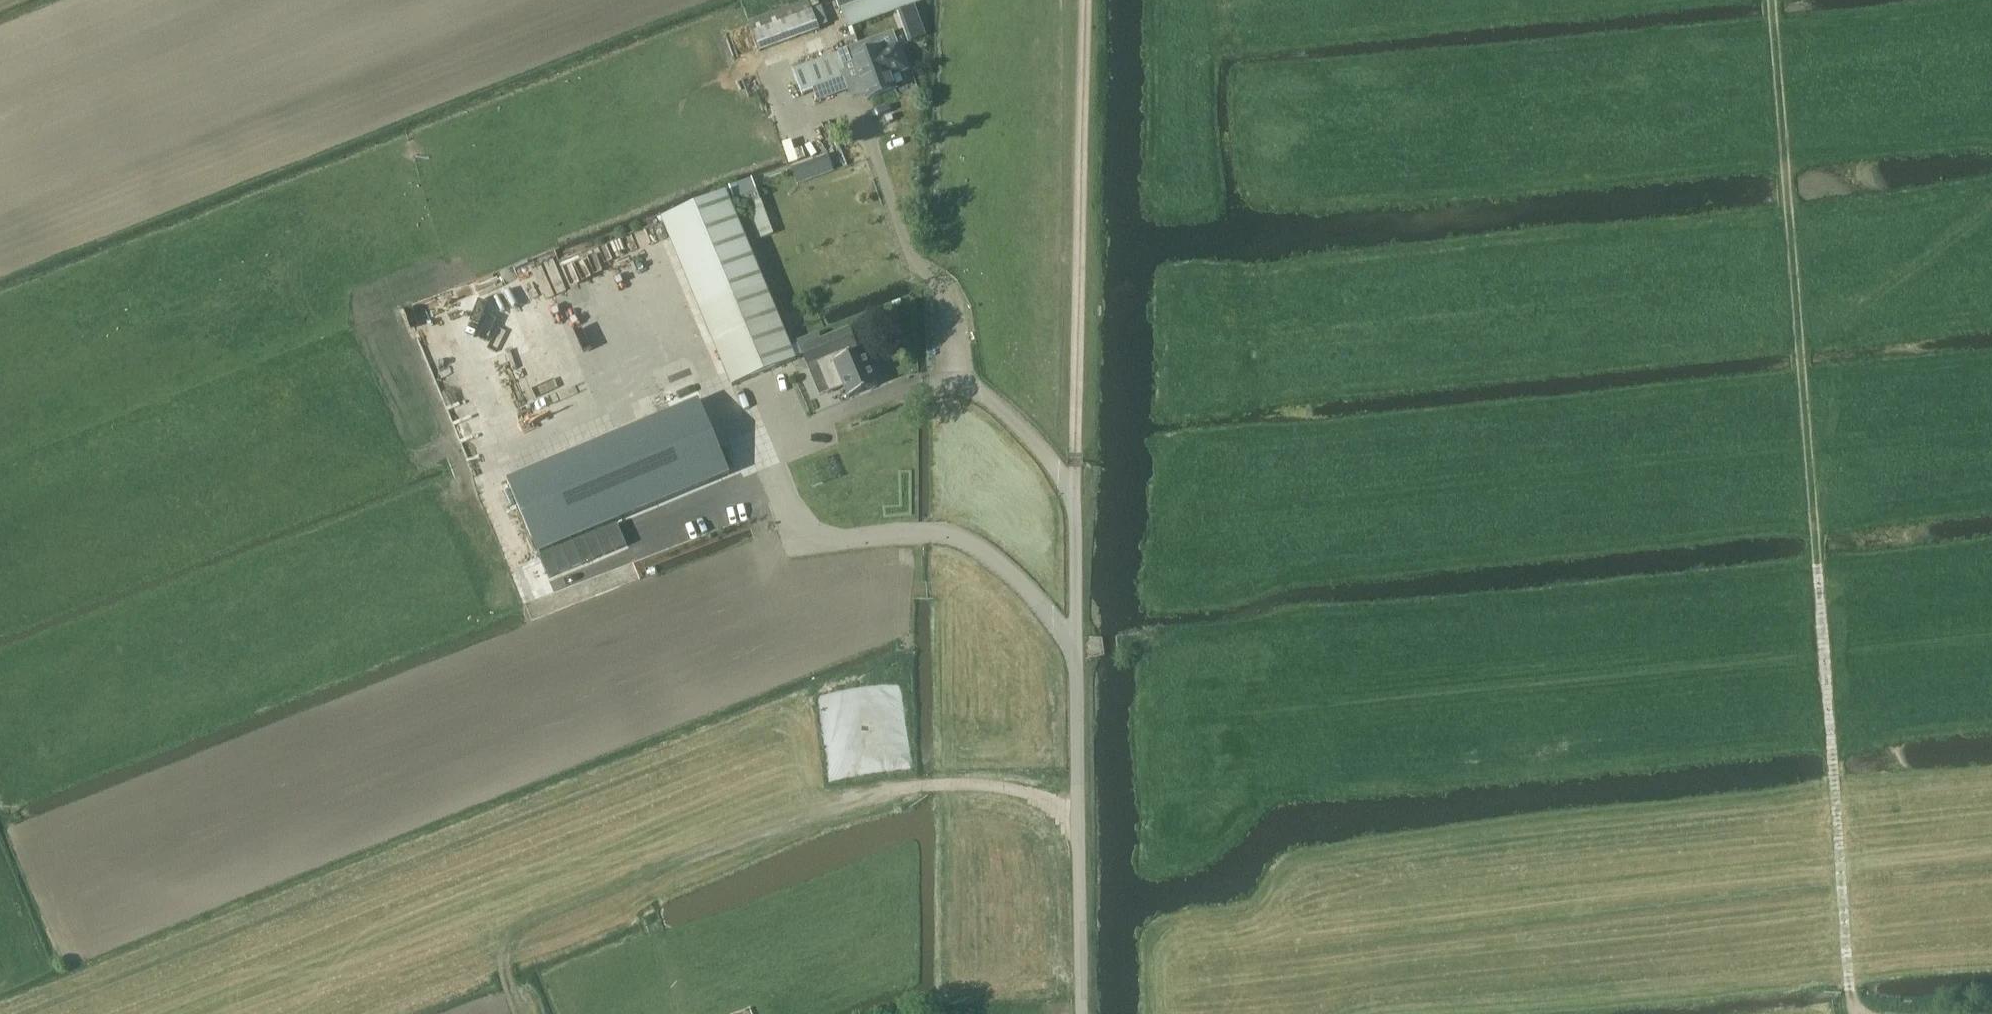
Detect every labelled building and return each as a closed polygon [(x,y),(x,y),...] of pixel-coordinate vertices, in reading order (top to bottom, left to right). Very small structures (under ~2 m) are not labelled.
[(820,30),(812,9),(809,0),(749,22),(760,52),(820,30)] [(925,0),(864,0),(841,8),(848,29),(925,1),(925,0)] [(921,25),(903,31),(908,45),(926,38),(921,25)] [(848,86),(853,98),(864,94),(869,105),(901,93),(896,81),(912,75),(901,47),(888,53),(885,47),(853,61),(858,73),(853,75),(856,83),(848,86)] [(799,182),(836,169),(830,152),(793,165),(799,182)] [(729,187),(730,189),(739,211),(743,209),(756,242),(773,234),(751,181),(750,178),(729,187)] [(662,220),(731,387),(795,360),(726,193),(662,220)] [(857,347),(850,329),(822,341),(819,334),(799,342),(809,367),(827,359),(837,385),(849,380),(855,397),(878,387),(863,350),(849,355),(847,351),(857,347)] [(699,400),(508,480),(538,554),(730,474),(699,400)]
